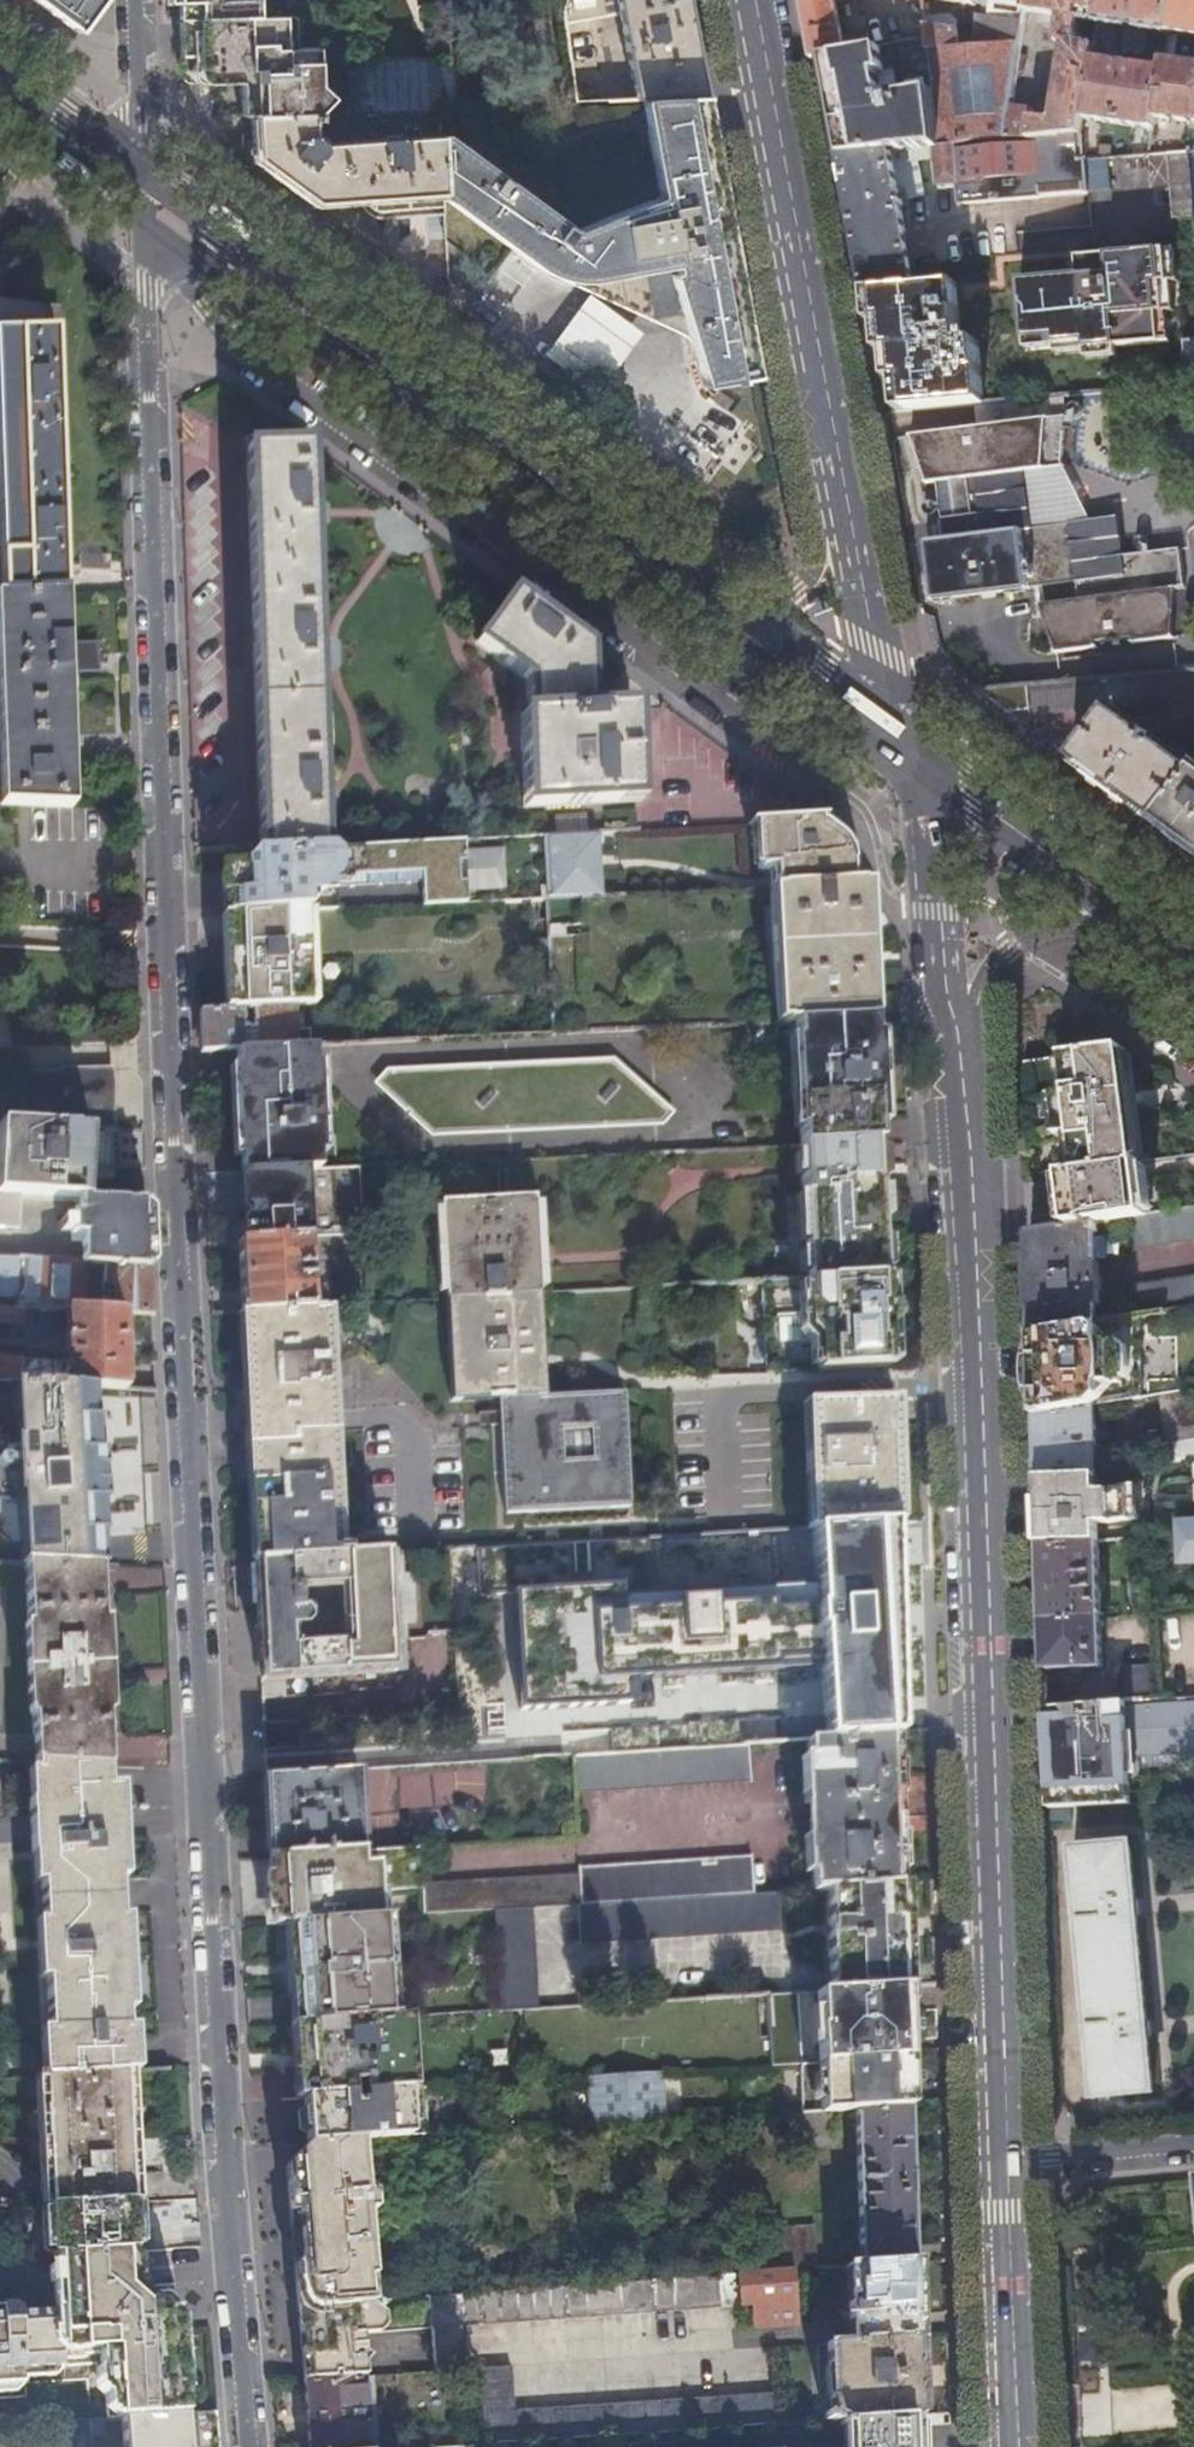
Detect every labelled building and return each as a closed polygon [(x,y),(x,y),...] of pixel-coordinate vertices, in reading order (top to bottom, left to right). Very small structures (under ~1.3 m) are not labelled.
[(34,1),(76,32),(98,0),(32,0),(34,1)] [(255,21),(254,0),(164,0),(165,24),(177,23),(255,21)] [(561,11),(563,25),(620,16),(633,101),(643,100),(704,97),(696,56),(690,21),(686,0),(565,0),(561,11)] [(804,15),(813,63),(820,62),(819,61),(870,52),(867,34),(842,39),(835,0),(801,0),(804,15)] [(922,0),(974,8),(975,5),(981,6),(980,17),(976,16),(971,50),(957,50),(956,23),(950,17),(924,20),(927,42),(939,149),(1006,142),(1011,110),(1025,16),(1028,0),(922,0)] [(1025,16),(1060,21),(1057,47),(1064,47),(1052,125),(1031,121),(1032,113),(1011,110),(1006,142),(1080,135),(1082,120),(1091,61),(1097,26),(1101,0),(1028,0),(1025,16)] [(1097,26),(1125,30),(1121,51),(1123,53),(1142,56),(1145,54),(1148,33),(1168,36),(1174,0),(1101,0),(1097,26)] [(1168,36),(1193,40),(1193,0),(1174,0),(1168,36)] [(194,86),(246,84),(247,119),(251,119),(316,117),(327,101),(314,89),(312,51),(291,51),(290,19),(255,21),(177,23),(179,74),(180,78),(181,82),(184,85),(189,86),(194,86)] [(819,61),(820,62),(833,132),(839,163),(855,249),(860,279),(912,274),(910,263),(890,155),(933,151),(937,189),(956,188),(958,206),(958,207),(1088,195),(1085,162),(1083,162),(1080,135),(1006,142),(939,149),(927,42),(870,52),(819,61)] [(1091,61),(1082,120),(1153,131),(1155,120),(1163,71),(1091,61)] [(1155,120),(1193,126),(1193,68),(1164,64),(1163,71),(1155,120)] [(444,140),(440,140),(441,162),(439,163),(441,202),(537,272),(542,274),(553,279),(590,280),(618,277),(622,308),(647,307),(650,323),(680,321),(703,391),(755,378),(748,336),(736,274),(713,149),(704,97),(643,100),(661,200),(576,235),(563,226),(557,235),(544,225),(551,217),(523,197),(516,206),(504,197),(511,188),(444,140)] [(525,98),(505,99),(506,118),(526,118),(525,98)] [(315,205),(354,202),(356,208),(359,213),(363,217),(369,219),(374,221),(403,219),(442,216),(441,202),(439,163),(441,162),(440,140),(327,147),(327,136),(310,137),(309,124),(316,123),(316,117),(251,119),(252,159),(283,182),(315,205)] [(1188,154),(1169,155),(1174,222),(1193,221),(1188,154)] [(523,197),(511,188),(504,197),(516,206),(523,197)] [(557,235),(563,226),(551,217),(544,225),(557,235)] [(464,260),(444,246),(445,280),(447,281),(464,260)] [(1175,249),(1167,250),(1169,282),(1172,282),(1178,282),(1175,249)] [(1019,281),(1024,341),(1053,339),(1054,346),(1085,343),(1085,350),(1116,348),(1116,346),(1160,343),(1158,313),(1165,313),(1162,283),(1169,282),(1167,250),(1077,258),(1079,277),(1080,294),(1067,295),(1065,278),(1019,281)] [(912,274),(860,279),(863,294),(880,292),(882,311),(886,349),(892,349),(895,378),(902,377),(905,413),(971,407),(983,406),(977,341),(962,342),(956,285),(914,289),(912,274)] [(1079,277),(1065,278),(1067,295),(1080,294),(1079,277)] [(1172,282),(1169,282),(1162,283),(1165,313),(1167,313),(1174,312),(1172,282)] [(587,292),(546,351),(600,389),(641,329),(587,292)] [(63,599),(62,568),(60,518),(66,518),(61,406),(55,407),(51,312),(0,305),(0,594),(63,599)] [(1167,313),(1165,313),(1158,313),(1160,343),(1169,342),(1167,313)] [(1053,339),(1024,341),(1024,350),(1054,348),(1054,346),(1053,339)] [(1054,346),(1054,348),(1054,355),(1085,352),(1085,350),(1085,343),(1054,346)] [(1187,388),(1193,388),(1193,343),(1184,344),(1187,388)] [(1085,350),(1085,352),(1086,359),(1117,356),(1116,348),(1085,350)] [(1111,525),(1083,527),(1058,472),(1065,422),(1063,399),(983,406),(971,407),(973,430),(907,436),(923,483),(934,482),(935,501),(937,520),(933,520),(935,540),(924,541),(925,555),(1113,539),(1111,525)] [(244,448),(259,854),(323,850),(304,446),(244,448)] [(975,597),(992,595),(1033,592),(1034,601),(1034,609),(1031,609),(1048,657),(1088,653),(1087,649),(1124,645),(1126,650),(1165,647),(1171,598),(1177,600),(1174,559),(1115,563),(1113,539),(925,555),(929,601),(975,597)] [(72,807),(70,745),(66,662),(99,661),(99,650),(99,642),(65,644),(63,599),(0,594),(0,804),(72,807)] [(588,652),(511,595),(473,646),(524,682),(527,716),(522,716),(529,809),(641,803),(634,710),(590,713),(588,652)] [(1114,709),(1193,702),(1193,672),(976,691),(1011,717),(1013,714),(1030,713),(1030,715),(1113,709),(1114,709)] [(1113,709),(1072,762),(1113,792),(1155,823),(1193,771),(1193,768),(1114,709),(1113,709)] [(1155,823),(1193,852),(1193,771),(1155,823)] [(819,822),(754,825),(757,872),(770,871),(771,889),(867,884),(862,873),(858,865),(852,854),(845,845),(840,839),(831,831),(819,822)] [(598,834),(544,838),(548,900),(601,898),(598,834)] [(226,895),(227,916),(305,913),(305,901),(317,900),(317,887),(419,882),(420,907),(466,905),(465,895),(504,892),(501,851),(463,854),(462,842),(323,850),(259,854),(252,854),(246,860),(247,875),(225,876),(226,895)] [(867,884),(771,889),(770,889),(774,992),(708,995),(710,1028),(793,1024),(871,1020),(874,1020),(870,951),(867,884)] [(227,916),(228,952),(230,1012),(290,1009),(308,1008),(305,913),(227,916)] [(399,1003),(308,1008),(311,1048),(313,1048),(402,1043),(399,1003)] [(311,1048),(308,1008),(290,1009),(292,1049),(311,1048)] [(290,1009),(230,1012),(200,1013),(200,1029),(201,1043),(201,1053),(236,1052),(292,1049),(290,1009)] [(873,1058),(871,1020),(793,1024),(800,1148),(878,1143),(876,1105),(867,1105),(867,1092),(870,1091),(874,1089),(875,1085),(876,1081),(875,1078),(873,1074),(870,1072),(866,1071),(865,1058),(873,1058)] [(292,1049),(236,1052),(237,1089),(242,1175),(250,1174),(306,1172),(319,1171),(318,1136),(319,1136),(318,1116),(316,1117),(316,1104),(323,1103),(322,1087),(315,1087),(313,1048),(311,1048),(292,1049)] [(1121,1050),(1025,1063),(1027,1126),(1029,1182),(1057,1177),(1138,1166),(1130,1107),(1121,1050)] [(375,1082),(374,1084),(434,1135),(436,1135),(436,1134),(454,1126),(458,1130),(459,1134),(461,1134),(461,1132),(475,1126),(482,1131),(482,1133),(484,1133),(484,1131),(500,1124),(507,1130),(507,1132),(509,1132),(509,1131),(525,1123),(531,1129),(531,1131),(533,1131),(533,1129),(549,1122),(554,1127),(555,1130),(557,1130),(557,1128),(573,1121),(579,1126),(579,1129),(581,1128),(581,1126),(598,1118),(604,1124),(604,1127),(606,1127),(606,1125),(621,1118),(627,1123),(627,1126),(630,1126),(630,1124),(646,1116),(653,1123),(653,1125),(656,1125),(655,1122),(665,1110),(607,1062),(584,1063),(584,1064),(568,1070),(563,1066),(562,1064),(561,1064),(561,1066),(545,1072),(538,1066),(538,1065),(536,1065),(536,1067),(520,1073),(514,1068),(514,1066),(512,1066),(513,1069),(495,1075),(490,1069),(489,1067),(488,1067),(488,1070),(471,1076),(464,1071),(464,1069),(462,1069),(462,1071),(447,1077),(441,1072),(440,1070),(438,1070),(439,1073),(422,1079),(416,1073),(415,1071),(414,1071),(414,1073),(400,1079),(392,1072),(390,1072),(379,1085),(375,1082)] [(91,1127),(112,1129),(112,1099),(111,1085),(111,1070),(64,1070),(64,1074),(23,1075),(24,1109),(24,1124),(91,1127)] [(407,1146),(422,1131),(383,1093),(368,1108),(407,1146)] [(0,1108),(0,1123),(24,1124),(24,1109),(0,1108)] [(0,1123),(0,1195),(19,1196),(20,1196),(78,1199),(87,1200),(88,1192),(89,1164),(91,1127),(24,1124),(0,1123)] [(882,1143),(878,1143),(800,1148),(798,1148),(805,1284),(882,1280),(887,1280),(883,1176),(882,1143)] [(1146,1217),(1138,1166),(1057,1177),(1061,1203),(1065,1230),(1097,1225),(1129,1220),(1146,1217)] [(306,1172),(250,1174),(242,1175),(240,1175),(236,1181),(237,1210),(244,1216),(237,1226),(237,1244),(307,1240),(309,1240),(306,1172)] [(17,1229),(19,1196),(0,1195),(0,1228),(17,1229)] [(62,1231),(71,1231),(71,1235),(82,1236),(82,1264),(86,1265),(99,1265),(149,1268),(147,1237),(146,1203),(87,1200),(78,1199),(78,1218),(71,1218),(71,1221),(62,1221),(62,1231)] [(441,1203),(445,1301),(453,1300),(528,1297),(536,1296),(533,1199),(441,1203)] [(1146,1217),(1129,1220),(1134,1250),(1193,1241),(1193,1210),(1146,1217)] [(1097,1225),(1065,1230),(1031,1236),(1031,1262),(1034,1335),(1096,1324),(1095,1295),(1102,1295),(1101,1279),(1094,1279),(1093,1233),(1097,1233),(1097,1225)] [(307,1240),(237,1244),(238,1259),(241,1313),(311,1309),(307,1240)] [(113,1312),(121,1313),(151,1315),(150,1294),(149,1268),(99,1265),(86,1265),(82,1264),(0,1259),(0,1295),(17,1296),(17,1306),(26,1307),(66,1310),(83,1311),(113,1312)] [(1193,1308),(1193,1278),(1133,1287),(1138,1317),(1193,1308)] [(882,1280),(805,1284),(798,1285),(798,1283),(761,1285),(765,1375),(803,1375),(885,1371),(884,1333),(891,1326),(891,1318),(891,1309),(883,1304),(882,1280)] [(534,1397),(528,1297),(453,1300),(459,1404),(497,1402),(504,1515),(629,1508),(622,1395),(545,1399),(545,1397),(534,1397)] [(0,1306),(0,1322),(25,1324),(26,1307),(17,1306),(17,1307),(0,1306)] [(311,1309),(241,1313),(246,1418),(248,1456),(253,1562),(346,1557),(346,1548),(332,1549),(322,1368),(348,1350),(335,1306),(330,1307),(330,1308),(311,1309)] [(1034,1335),(1034,1345),(1025,1345),(1026,1370),(1035,1369),(1035,1376),(1036,1382),(1026,1383),(1027,1406),(1036,1405),(1037,1417),(1095,1407),(1161,1396),(1193,1391),(1193,1308),(1138,1317),(1096,1324),(1034,1335)] [(13,1382),(89,1386),(126,1389),(124,1353),(121,1313),(113,1312),(83,1311),(66,1310),(68,1337),(66,1337),(67,1356),(70,1356),(70,1365),(0,1359),(0,1381),(13,1382)] [(20,1503),(23,1564),(27,1564),(99,1567),(97,1533),(100,1533),(99,1501),(102,1500),(101,1483),(99,1451),(96,1452),(94,1419),(91,1419),(89,1386),(13,1382),(16,1439),(14,1440),(0,1439),(0,1502),(20,1503)] [(1161,1396),(1171,1464),(1193,1461),(1193,1391),(1161,1396)] [(814,1528),(890,1523),(888,1471),(886,1413),(885,1404),(810,1407),(814,1528)] [(1096,1430),(1095,1407),(1037,1417),(1038,1445),(1039,1478),(1097,1476),(1096,1442),(1102,1442),(1102,1431),(1096,1430)] [(1097,1476),(1039,1478),(1040,1515),(1041,1549),(1099,1547),(1098,1528),(1130,1523),(1138,1523),(1137,1489),(1113,1492),(1113,1495),(1097,1494),(1097,1476)] [(907,1587),(892,1587),(890,1523),(814,1528),(477,1549),(479,1595),(544,1592),(551,1709),(628,1704),(627,1678),(777,1669),(777,1660),(821,1657),(824,1742),(830,1742),(831,1743),(896,1739),(894,1657),(909,1657),(908,1625),(907,1587)] [(1188,1525),(1189,1547),(1178,1547),(1178,1567),(1193,1566),(1193,1525),(1188,1525)] [(1099,1547),(1041,1549),(1042,1589),(1044,1623),(1101,1622),(1099,1547)] [(448,1586),(446,1551),(402,1553),(404,1590),(448,1586)] [(258,1639),(259,1664),(260,1681),(394,1673),(388,1554),(346,1557),(253,1562),(255,1587),(256,1611),(258,1639)] [(97,1567),(27,1564),(36,1764),(108,1768),(104,1688),(102,1665),(97,1567)] [(1102,1670),(1101,1622),(1044,1623),(1044,1650),(1045,1672),(1102,1670)] [(1153,1700),(1152,1669),(1123,1670),(1125,1704),(1153,1701),(1153,1700)] [(1193,1768),(1193,1697),(1153,1700),(1153,1701),(1125,1704),(1050,1709),(1047,1710),(1047,1729),(1049,1784),(1050,1799),(1050,1813),(1131,1808),(1130,1784),(1133,1783),(1138,1780),(1140,1776),(1141,1771),(1193,1768)] [(686,1724),(688,1751),(744,1748),(742,1721),(686,1724)] [(603,1731),(605,1757),(660,1753),(658,1727),(603,1731)] [(830,1742),(824,1742),(806,1743),(809,1825),(899,1819),(898,1781),(896,1739),(831,1743),(830,1742)] [(605,1757),(572,1759),(574,1795),(749,1784),(747,1747),(744,1748),(688,1751),(660,1753),(605,1757)] [(108,1768),(36,1764),(52,2076),(124,2073),(138,2072),(137,2051),(136,2028),(128,2028),(123,1935),(119,1846),(116,1787),(109,1787),(108,1768)] [(266,1779),(264,1779),(266,1818),(269,1860),(360,1854),(355,1773),(266,1779)] [(899,1819),(809,1825),(811,1892),(826,1891),(901,1886),(900,1855),(899,1819)] [(1129,1847),(1074,1852),(1076,1877),(1096,2099),(1152,2093),(1129,1847)] [(269,1860),(269,1865),(267,1865),(268,1892),(269,1927),(282,1926),(386,1919),(385,1891),(421,1889),(421,1886),(419,1850),(360,1854),(269,1860)] [(578,1872),(578,1877),(581,1907),(752,1896),(750,1861),(578,1872)] [(578,1877),(421,1886),(421,1889),(423,1917),(497,1912),(532,1910),(579,1907),(581,1907),(578,1877)] [(829,1992),(905,1987),(903,1927),(901,1886),(826,1891),(829,1992)] [(581,1907),(579,1907),(581,1945),(780,1933),(778,1894),(752,1896),(581,1907)] [(532,1910),(497,1912),(503,2013),(537,2010),(532,1910)] [(289,2026),(393,2019),(386,1919),(282,1926),(284,1974),(287,2026),(289,2026)] [(26,1986),(7,1987),(7,1998),(27,1998),(26,1986)] [(302,2097),(411,2090),(407,2019),(393,2019),(289,2026),(291,2062),(293,2097),(302,2097)] [(907,2077),(907,2059),(817,2065),(817,2071),(810,2071),(812,2106),(819,2106),(819,2115),(855,2113),(909,2110),(908,2095),(918,2090),(917,2084),(917,2079),(907,2077)] [(699,2122),(696,2072),(632,2076),(635,2127),(696,2123),(696,2122),(699,2122)] [(52,2076),(35,2077),(36,2083),(43,2082),(50,2210),(131,2206),(128,2147),(124,2073),(52,2076)] [(411,2090),(302,2097),(303,2111),(294,2116),(295,2121),(295,2126),(304,2129),(304,2145),(358,2142),(407,2140),(406,2130),(414,2130),(411,2090)] [(913,2187),(909,2110),(855,2113),(860,2269),(914,2265),(915,2265),(913,2187)] [(302,2382),(308,2382),(363,2378),(362,2362),(366,2357),(361,2353),(360,2337),(376,2336),(382,2329),(381,2316),(371,2308),(370,2303),(363,2214),(371,2214),(370,2195),(362,2196),(358,2142),(304,2145),(285,2168),(290,2231),(300,2358),(302,2382)] [(131,2206),(50,2210),(52,2257),(56,2257),(133,2253),(132,2235),(131,2206)] [(736,2244),(738,2277),(747,2276),(793,2273),(821,2271),(819,2239),(736,2244)] [(56,2425),(75,2423),(104,2422),(121,2421),(172,2418),(171,2396),(168,2349),(167,2338),(166,2312),(152,2313),(135,2285),(133,2253),(56,2257),(60,2328),(32,2330),(31,2318),(18,2319),(6,2306),(0,2306),(0,2427),(56,2425)] [(914,2265),(860,2269),(857,2269),(858,2286),(854,2286),(855,2292),(858,2292),(858,2304),(848,2304),(849,2325),(859,2325),(860,2343),(917,2339),(915,2303),(914,2265)] [(793,2273),(747,2276),(753,2338),(798,2335),(793,2273)] [(432,2332),(434,2373),(466,2371),(464,2329),(738,2309),(736,2277),(429,2298),(432,2332)] [(429,2298),(370,2303),(371,2308),(381,2316),(382,2329),(376,2336),(432,2332),(429,2298)] [(1095,2337),(1072,2338),(1073,2366),(1096,2366),(1095,2337)] [(917,2339),(860,2343),(826,2346),(829,2415),(824,2416),(824,2423),(837,2422),(915,2417),(920,2417),(918,2378),(917,2339)] [(509,2368),(479,2370),(485,2446),(618,2437),(724,2430),(774,2427),(772,2396),(513,2412),(509,2368)] [(371,2378),(363,2378),(308,2382),(302,2382),(305,2420),(307,2446),(377,2446),(371,2378)] [(215,2415),(172,2418),(121,2421),(123,2446),(218,2446),(215,2415)] [(915,2417),(837,2422),(837,2428),(844,2428),(845,2446),(917,2446),(915,2417)] [(75,2423),(77,2446),(82,2446),(90,2446),(90,2436),(105,2435),(104,2422),(75,2423)] [(56,2425),(58,2446),(77,2446),(75,2423),(56,2425)]
